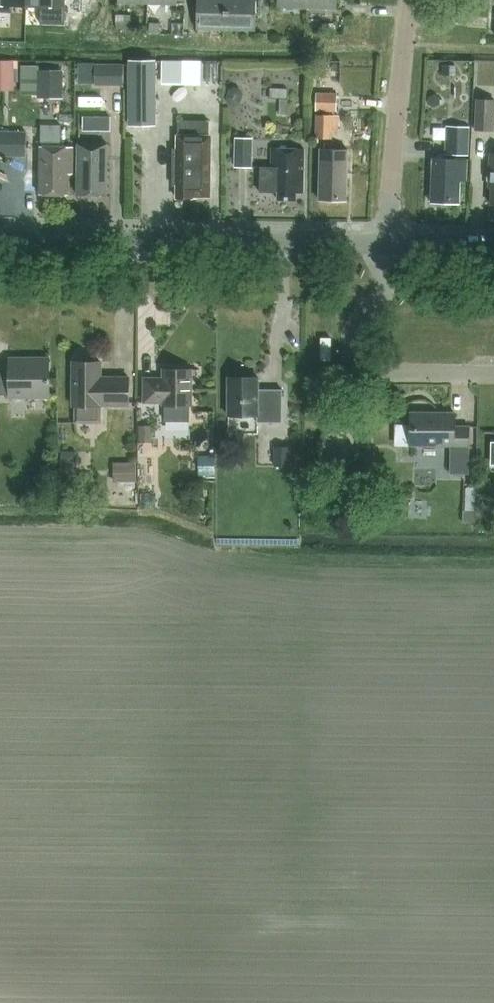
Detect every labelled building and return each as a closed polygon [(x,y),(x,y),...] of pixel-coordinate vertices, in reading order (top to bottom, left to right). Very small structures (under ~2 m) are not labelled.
[(13,13),(13,5),(27,5),(27,0),(0,0),(0,12),(13,13)] [(27,5),(41,6),(41,23),(65,24),(66,0),(27,0),(27,5)] [(226,30),(227,0),(198,0),(197,29),(214,30),(213,39),(226,40),(226,30)] [(226,30),(255,31),(256,22),(256,12),(256,0),(227,0),(226,30)] [(308,8),(337,8),(338,0),(308,0),(308,8)] [(117,14),(116,27),(131,28),(131,15),(117,14)] [(160,33),(161,23),(150,22),(149,33),(160,33)] [(324,23),(324,32),(335,32),(335,23),(324,23)] [(15,61),(0,61),(0,91),(15,91),(15,61)] [(130,61),(129,125),(156,125),(156,61),(130,61)] [(183,84),(183,61),(162,61),(162,84),(183,84)] [(96,86),(124,86),(123,64),(96,64),(96,86)] [(22,94),(38,94),(38,70),(38,66),(22,66),(22,94)] [(64,70),(38,70),(38,94),(38,97),(64,97),(64,70)] [(229,88),(226,99),(228,104),(235,106),(241,103),(244,93),(240,87),(233,85),(229,88)] [(271,88),(270,98),(287,98),(288,89),(271,88)] [(336,111),(337,93),(316,92),(315,110),(336,111)] [(434,94),(429,97),(428,104),(434,107),(440,104),(440,98),(434,94)] [(477,98),(476,130),(493,131),(493,99),(477,98)] [(340,116),(333,115),(317,115),(317,138),(333,138),(333,131),(340,131),(340,116)] [(99,117),(99,133),(112,133),(112,117),(99,117)] [(468,154),(468,127),(445,126),(444,154),(468,154)] [(27,131),(0,131),(0,156),(27,157),(27,131)] [(177,147),(171,147),(171,173),(178,173),(178,196),(192,196),(192,195),(210,196),(210,137),(177,137),(177,147)] [(251,167),(251,138),(234,137),(233,166),(251,167)] [(321,142),(320,200),(347,200),(348,148),(326,148),(326,142),(321,142)] [(78,195),(93,195),(107,196),(108,144),(80,144),(78,195)] [(41,146),(41,194),(69,194),(69,175),(73,175),(74,146),(41,146)] [(261,168),(260,192),(279,192),(279,198),(297,199),(297,192),(303,192),(304,149),(273,148),(272,168),(261,168)] [(433,157),(432,201),(460,202),(460,180),(467,181),(468,158),(433,157)] [(331,360),(332,338),(322,338),(321,360),(331,360)] [(49,397),(49,358),(9,358),(10,370),(0,371),(0,396),(10,394),(10,397),(49,397)] [(101,377),(101,362),(73,362),(73,406),(75,406),(75,423),(101,423),(101,406),(101,405),(129,405),(129,377),(101,377)] [(144,378),(144,402),(164,402),(164,417),(187,417),(187,414),(190,414),(190,369),(164,369),(164,378),(144,378)] [(283,422),(283,389),(259,389),(259,377),(229,377),(229,416),(258,416),(258,422),(283,422)] [(455,426),(455,413),(411,412),(411,423),(396,423),(395,445),(452,446),(452,453),(451,475),(469,475),(469,453),(469,426),(455,426)] [(152,441),(152,425),(138,425),(138,441),(152,441)] [(275,445),(275,464),(291,464),(291,445),(275,445)] [(77,485),(77,474),(77,451),(61,451),(61,485),(77,485)] [(201,456),(201,476),(216,476),(216,456),(201,456)] [(114,482),(119,482),(137,481),(136,462),(113,462),(114,482)] [(144,480),(141,484),(141,489),(145,492),(149,492),(153,489),(153,483),(150,480),(144,480)] [(464,510),(464,523),(475,523),(476,510),(464,510)]
